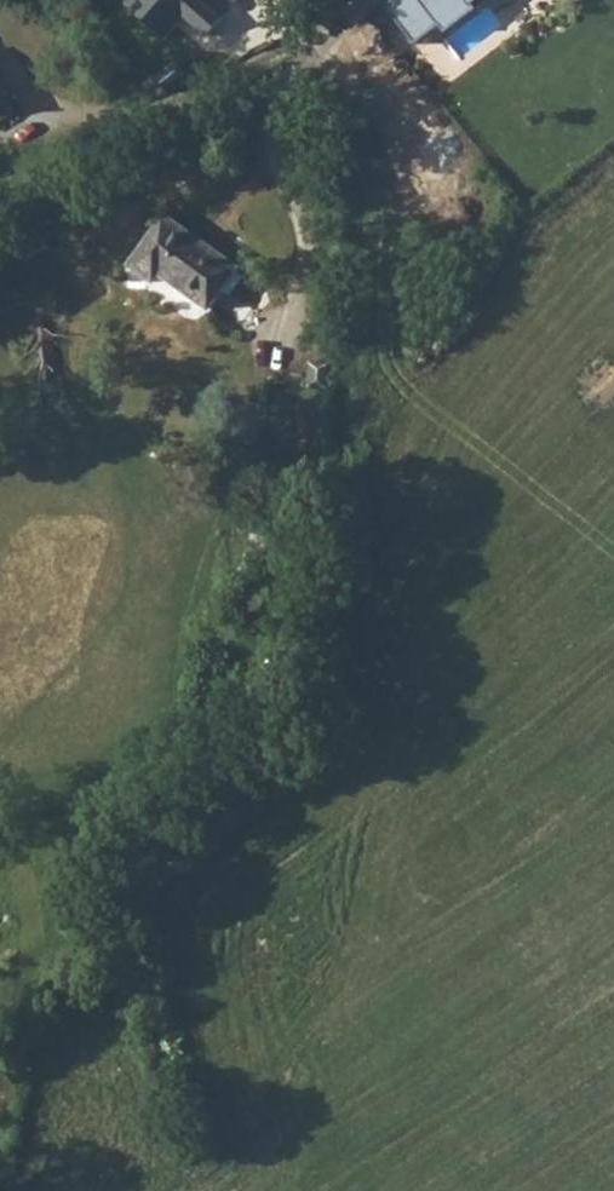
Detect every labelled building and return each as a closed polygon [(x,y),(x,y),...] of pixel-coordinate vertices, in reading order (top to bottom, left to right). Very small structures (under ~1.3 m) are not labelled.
[(128,5),(172,40),(183,26),(205,44),(229,15),(211,0),(132,0),(128,5)] [(383,6),(412,45),(436,26),(442,33),(486,0),(391,0),(383,6)] [(10,114),(0,97),(0,120),(10,114)] [(125,264),(148,281),(155,271),(204,307),(214,292),(232,266),(160,216),(125,264)]
